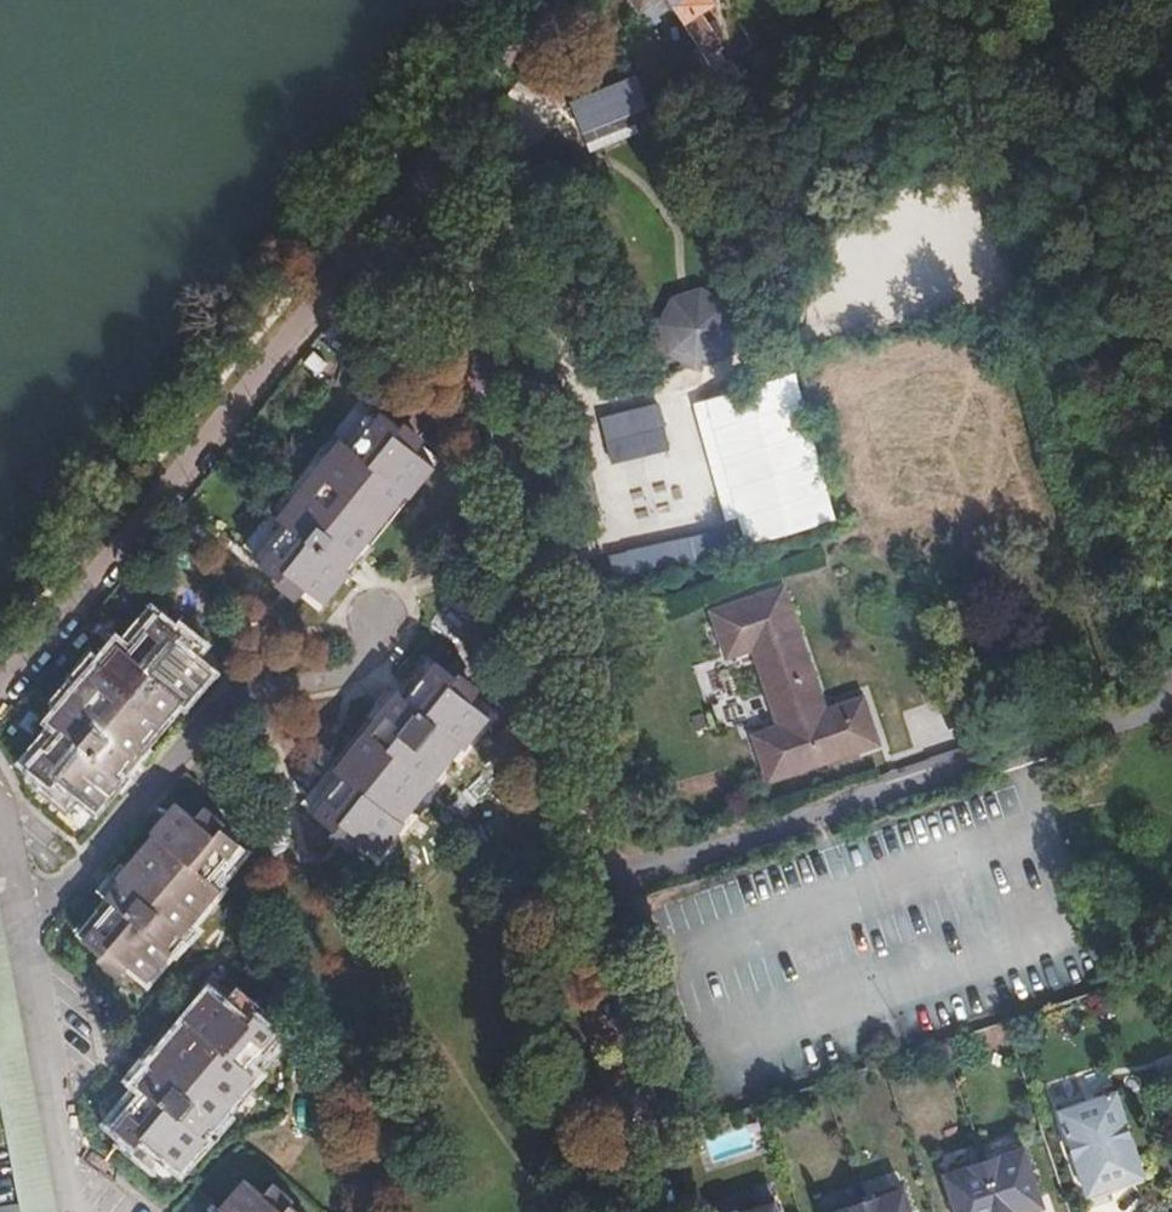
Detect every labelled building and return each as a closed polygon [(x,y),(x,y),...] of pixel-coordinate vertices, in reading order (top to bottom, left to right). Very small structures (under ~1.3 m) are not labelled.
[(637,11),(640,10),(646,18),(655,12),(658,17),(670,10),(664,0),(629,0),(637,11)] [(731,81),(692,19),(707,8),(702,0),(664,0),(670,10),(720,86),(731,81)] [(569,106),(580,135),(646,107),(634,78),(569,106)] [(646,107),(580,135),(585,147),(652,120),(646,107)] [(700,293),(673,302),(660,328),(670,355),(695,368),(722,359),(735,334),(726,306),(700,293)] [(612,469),(673,455),(657,387),(597,400),(612,469)] [(309,597),(327,613),(367,568),(362,563),(411,507),(416,511),(442,481),(423,465),(430,456),(391,423),(360,459),(350,449),(284,526),(294,535),(264,569),(304,603),(309,597)] [(736,524),(633,546),(638,571),(742,549),(736,524)] [(755,731),(769,775),(871,742),(856,698),(819,710),(777,583),(712,605),(727,650),(745,645),(771,726),(755,731)] [(76,795),(94,809),(131,766),(129,763),(178,705),(181,708),(207,677),(190,663),(197,655),(157,622),(127,657),(116,648),(48,727),(59,736),(30,770),(68,804),(76,795)] [(361,839),(380,855),(419,810),(416,807),(464,749),(469,753),(493,724),(474,708),(481,698),(444,667),(411,704),(401,696),(337,772),(347,781),(316,817),(354,848),(361,839)] [(126,966),(145,981),(168,955),(165,953),(218,891),(205,880),(237,844),(198,812),(189,822),(172,807),(147,837),(150,840),(113,881),(116,883),(100,901),(110,907),(81,940),(120,972),(126,966)] [(17,1204),(18,1211),(54,1211),(0,926),(0,1114),(17,1204)] [(159,1155),(177,1170),(202,1143),(199,1141),(251,1081),(240,1071),(271,1035),(234,1004),(228,1011),(206,993),(181,1022),(184,1025),(147,1067),(150,1070),(135,1088),(143,1095),(114,1130),(153,1162),(159,1155)] [(1106,1179),(1109,1191),(1139,1181),(1126,1139),(1121,1141),(1117,1129),(1122,1128),(1112,1096),(1077,1107),(1074,1105),(1056,1111),(1056,1114),(1054,1115),(1063,1144),(1062,1144),(1068,1160),(1069,1160),(1078,1188),(1106,1179)] [(949,1211),(1033,1211),(1038,1210),(1018,1151),(1016,1151),(1009,1150),(992,1155),(989,1160),(966,1168),(961,1166),(944,1171),(940,1176),(938,1177),(949,1211)] [(266,1190),(259,1197),(241,1181),(216,1210),(218,1211),(292,1211),(266,1190)] [(898,1190),(896,1191),(889,1190),(872,1195),(869,1200),(846,1208),(841,1205),(824,1211),(823,1211),(905,1211),(898,1190)] [(769,1203),(766,1204),(763,1202),(747,1207),(745,1211),(741,1211),(772,1211),(769,1203)] [(17,1204),(0,1208),(0,1211),(18,1211),(17,1204)]
